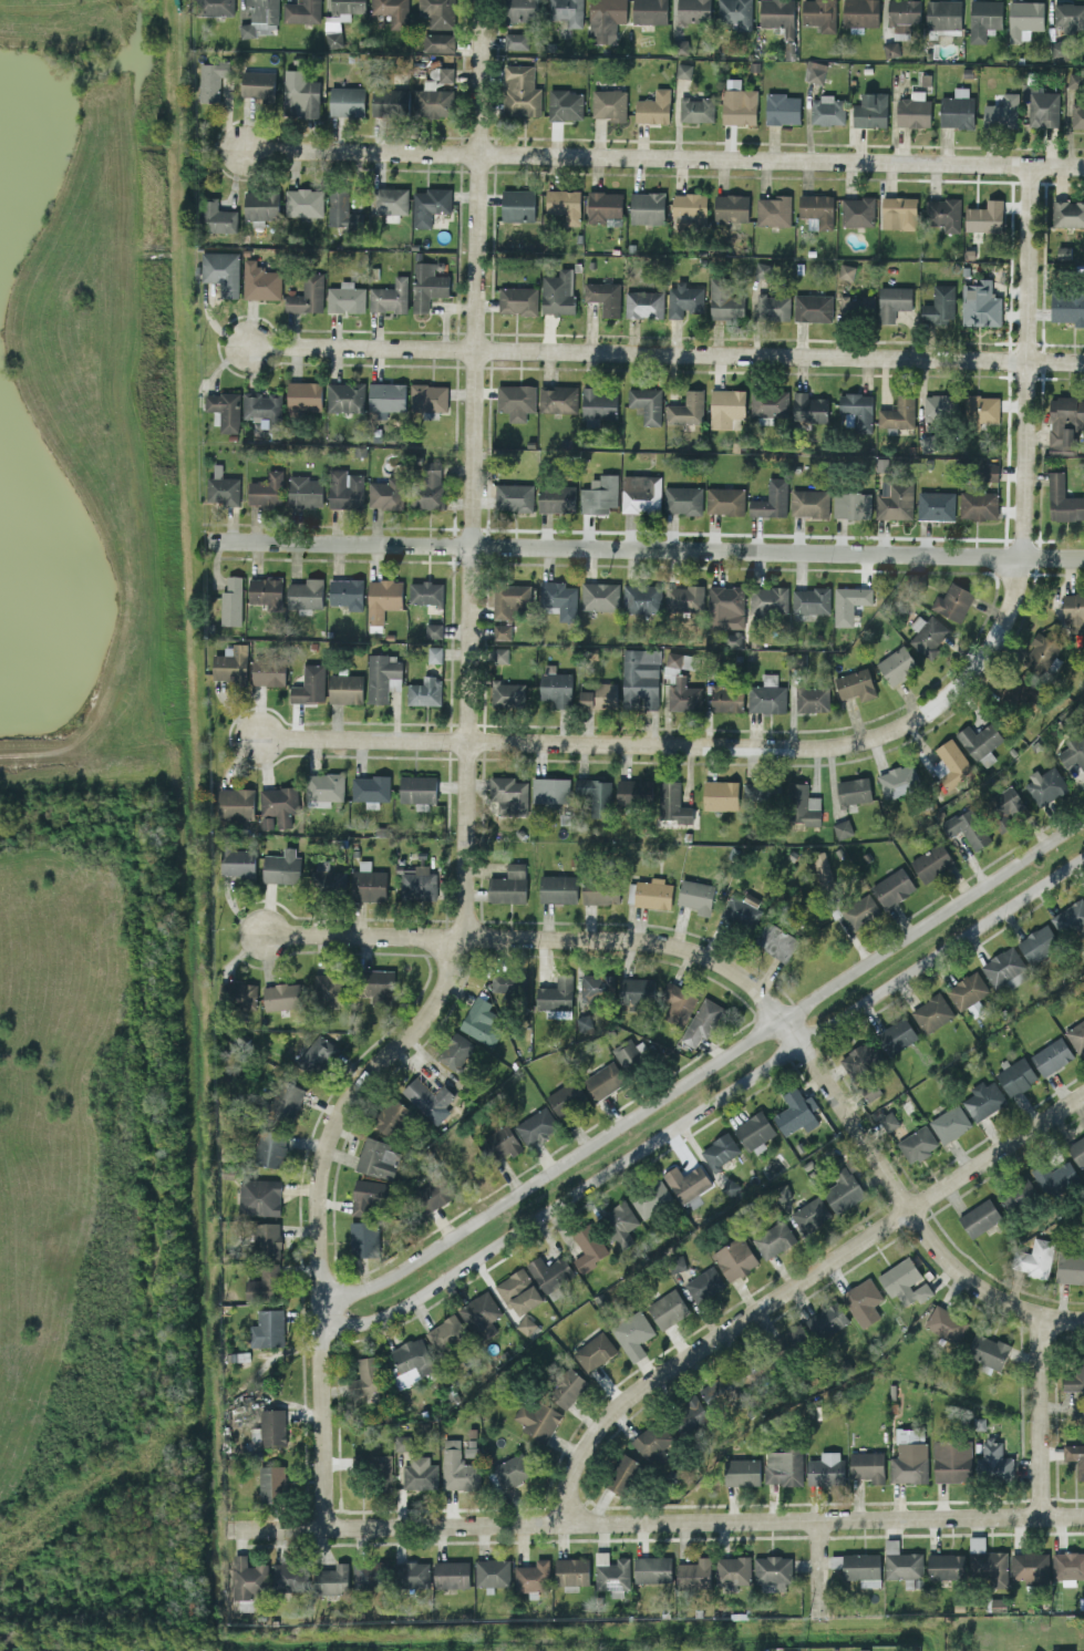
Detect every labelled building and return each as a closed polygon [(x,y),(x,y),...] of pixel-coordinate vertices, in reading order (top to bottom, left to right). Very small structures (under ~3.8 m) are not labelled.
[(196,5),(203,5),(202,14),(235,15),(235,0),(196,0),(196,5)] [(245,6),(251,6),(251,23),(240,23),(240,37),(256,37),(256,32),(279,33),(279,0),(245,0),(245,6)] [(320,22),(320,0),(302,0),(302,1),(284,0),(283,21),(320,22)] [(331,15),(326,15),(325,47),(341,47),(342,20),(350,20),(350,12),(366,12),(366,0),(331,0),(331,15)] [(389,28),(407,29),(408,0),(371,0),(371,13),(390,14),(389,28)] [(454,0),(418,0),(418,14),(429,14),(429,28),(455,28),(454,0)] [(508,21),(539,20),(538,0),(508,0),(508,21)] [(583,27),(583,0),(550,0),(549,20),(566,20),(566,27),(583,27)] [(590,43),(608,42),(608,34),(616,34),(616,23),(627,23),(627,0),(589,0),(590,43)] [(667,24),(667,0),(633,0),(633,23),(667,24)] [(710,0),(677,0),(677,20),(710,21),(710,0)] [(752,0),(719,0),(718,22),(737,22),(736,30),(752,30),(752,0)] [(784,26),(784,58),(794,58),(794,0),(760,0),(760,26),(784,26)] [(836,0),(802,0),(801,24),(820,25),(820,32),(835,32),(836,0)] [(879,27),(879,0),(843,0),(842,26),(879,27)] [(962,0),(961,0),(926,0),(926,28),(961,29),(962,0)] [(986,43),(986,27),(1002,28),(1003,0),(1002,0),(970,0),(969,43),(986,43)] [(1044,29),(1044,1),(1009,0),(1008,41),(1030,41),(1030,29),(1044,29)] [(1053,3),(1054,26),(1063,26),(1063,31),(1083,31),(1083,2),(1053,3)] [(528,32),(505,32),(505,49),(528,49),(528,32)] [(454,52),(455,33),(423,33),(423,51),(454,52)] [(676,52),(688,50),(686,39),(674,41),(676,52)] [(1067,59),(1065,40),(1051,41),(1053,60),(1067,59)] [(886,57),(900,55),(898,41),(884,43),(886,57)] [(822,83),(827,63),(808,59),(803,79),(822,83)] [(200,102),(220,102),(220,76),(232,76),(233,62),(200,61),(200,102)] [(677,76),(691,76),(691,63),(678,63),(677,76)] [(541,87),(533,87),(534,65),(504,64),(503,114),(540,115),(541,87)] [(453,81),(453,67),(440,67),(439,81),(453,81)] [(453,89),(437,89),(437,68),(431,68),(431,78),(423,78),(423,88),(414,89),(414,116),(453,116),(453,89)] [(274,97),(275,71),(242,70),(241,96),(274,97)] [(283,116),(319,117),(320,81),(295,80),(296,73),(284,73),(283,116)] [(1068,87),(1082,88),(1083,73),(1068,73),(1068,87)] [(330,115),(364,115),(365,87),(330,86),(330,115)] [(635,121),(669,122),(670,87),(655,87),(654,99),(635,98),(635,121)] [(940,96),(940,127),(974,128),(975,96),(968,96),(969,87),(954,87),(954,96),(940,96)] [(722,123),(756,124),(757,89),(723,88),(722,123)] [(409,90),(372,89),(372,114),(409,115),(409,90)] [(626,119),(627,89),(592,89),(592,119),(626,119)] [(583,120),(583,90),(549,90),(549,119),(583,120)] [(896,126),(931,126),(930,99),(924,99),(924,90),(912,91),(912,100),(896,100),(896,126)] [(1060,92),(1030,91),(1030,126),(1059,127),(1060,92)] [(861,104),(853,103),(853,126),(887,127),(887,92),(861,92),(861,104)] [(984,104),(983,125),(1014,126),(1016,93),(1003,92),(1002,105),(984,104)] [(800,124),(801,94),(766,93),(765,123),(800,124)] [(845,98),(834,98),(834,95),(811,95),(811,124),(845,124),(845,98)] [(714,97),(680,97),(680,121),(714,121),(714,97)] [(1071,103),(1070,128),(1083,128),(1083,103),(1071,103)] [(398,221),(398,213),(408,214),(409,188),(373,187),(372,214),(385,214),(385,221),(398,221)] [(413,191),(413,227),(431,227),(431,212),(451,212),(451,187),(425,187),(425,191),(413,191)] [(328,225),(358,226),(359,213),(348,213),(348,188),(329,188),(328,225)] [(322,216),(323,189),(286,189),(285,215),(322,216)] [(535,221),(535,190),(502,189),(501,221),(535,221)] [(545,213),(563,213),(563,224),(579,225),(580,190),(546,189),(545,213)] [(245,220),(280,219),(279,190),(244,191),(245,220)] [(623,192),(588,191),(588,223),(608,223),(608,219),(622,219),(623,192)] [(630,192),(630,223),(664,223),(664,192),(630,192)] [(707,193),(674,193),(673,223),(706,224),(707,193)] [(715,193),(714,221),(748,222),(749,194),(715,193)] [(757,197),(756,225),(791,225),(791,194),(775,194),(775,198),(757,197)] [(799,217),(808,217),(808,228),(834,229),(834,194),(799,194),(799,217)] [(218,197),(203,196),(202,231),(237,232),(238,210),(218,209),(218,197)] [(881,228),(916,229),(917,197),(882,196),(881,228)] [(874,226),(874,198),(842,197),(842,225),(874,226)] [(960,199),(926,198),(926,224),(944,224),(944,232),(959,232),(960,199)] [(1003,199),(986,199),(986,207),(965,207),(965,230),(1003,231),(1003,199)] [(1052,201),(1053,226),(1083,226),(1083,200),(1052,201)] [(239,298),(239,252),(202,251),(201,281),(220,281),(220,297),(239,298)] [(282,299),(282,269),(256,268),(256,258),(244,258),(243,298),(282,299)] [(768,278),(771,264),(757,261),(754,274),(768,278)] [(449,275),(435,275),(435,262),(413,262),(413,313),(429,313),(429,296),(449,296),(449,275)] [(854,279),(855,265),(840,264),(839,278),(854,279)] [(542,274),(542,313),(573,313),(574,268),(559,267),(559,275),(542,274)] [(285,311),(324,311),(323,271),(303,272),(303,294),(285,294),(285,311)] [(369,287),(369,310),(407,311),(408,275),(394,274),(394,287),(369,287)] [(710,317),(744,318),(744,296),(730,296),(730,277),(710,277),(710,317)] [(1002,297),(992,296),(993,278),(975,278),(975,284),(963,284),(962,324),(1001,325),(1002,297)] [(327,310),(366,309),(365,287),(353,287),(352,280),(340,280),(340,286),(327,287),(327,310)] [(668,317),(683,317),(683,310),(703,310),(704,287),(685,286),(685,280),(676,280),(676,287),(669,287),(668,317)] [(602,301),(602,317),(620,317),(621,282),(584,281),(583,300),(602,301)] [(954,284),(933,284),(933,303),(921,303),(921,324),(953,324),(954,284)] [(537,313),(537,286),(498,287),(499,314),(537,313)] [(895,322),(895,309),(912,309),(912,287),(879,286),(879,322),(895,322)] [(663,291),(626,290),(625,316),(662,317),(663,291)] [(1051,321),(1074,320),(1075,325),(1083,325),(1083,290),(1051,290),(1051,321)] [(757,294),(756,319),(789,320),(790,295),(757,294)] [(832,322),(833,294),(794,294),(794,321),(832,322)] [(840,295),(840,317),(874,317),(873,294),(840,295)] [(321,408),(322,381),(288,381),(287,408),(321,408)] [(328,382),(327,411),(364,412),(365,383),(328,382)] [(406,383),(369,382),(368,409),(405,411),(406,383)] [(410,410),(447,411),(447,384),(410,384),(410,410)] [(526,421),(526,412),(535,412),(535,384),(497,384),(497,411),(509,411),(509,421),(526,421)] [(540,412),(577,412),(578,386),(540,385),(540,412)] [(596,387),(582,386),(582,417),(617,417),(617,394),(596,394),(596,387)] [(661,388),(628,387),(627,407),(642,407),(641,425),(661,425),(661,388)] [(704,389),(685,389),(685,404),(666,404),(665,423),(703,423),(704,389)] [(746,389),(711,389),(710,428),(739,429),(739,418),(745,418),(746,389)] [(750,415),(788,416),(788,390),(751,389),(750,415)] [(794,421),(827,421),(827,397),(808,397),(808,391),(793,391),(794,421)] [(282,393),(260,393),(260,392),(243,392),(243,417),(253,418),(253,433),(282,433),(282,393)] [(878,427),(915,426),(914,392),(897,393),(897,408),(878,409),(878,427)] [(239,432),(240,393),(205,393),(205,410),(216,410),(216,431),(239,432)] [(872,432),(873,393),(839,393),(839,412),(854,412),(854,432),(872,432)] [(923,417),(951,418),(952,395),(924,394),(923,417)] [(1049,455),(1073,455),(1073,428),(1083,428),(1083,396),(1049,397),(1049,455)] [(920,436),(922,450),(936,449),(935,435),(920,436)] [(419,462),(420,509),(443,508),(442,462),(419,462)] [(999,464),(984,463),(983,479),(998,480),(999,464)] [(363,507),(364,473),(347,473),(347,469),(330,468),(329,507),(363,507)] [(282,469),(268,469),(268,481),(248,480),(248,504),(281,505),(282,469)] [(1083,519),(1083,496),(1065,496),(1064,470),(1049,471),(1050,520),(1083,519)] [(580,488),(581,513),(607,512),(606,506),(618,506),(617,473),(599,473),(599,478),(590,478),(590,488),(580,488)] [(661,475),(622,474),(622,510),(660,511),(661,475)] [(369,481),(369,507),(403,508),(404,477),(388,476),(388,481),(369,481)] [(240,504),(240,477),(207,477),(206,503),(240,504)] [(323,477),(289,477),(288,506),(323,507),(323,477)] [(786,516),(787,478),(768,477),(767,499),(749,499),(749,515),(786,516)] [(913,479),(881,479),(881,493),(875,492),(875,518),(913,518),(913,479)] [(533,483),(495,484),(495,510),(533,510),(533,483)] [(539,512),(575,511),(575,484),(539,485),(539,512)] [(702,513),(703,486),(664,485),(664,512),(702,513)] [(706,513),(745,514),(745,488),(707,487),(706,513)] [(791,516),(829,516),(829,490),(791,489),(791,516)] [(833,517),(871,518),(871,492),(834,491),(833,517)] [(955,520),(955,492),(918,491),(917,519),(955,520)] [(959,517),(997,518),(998,492),(960,491),(959,517)] [(221,625),(241,625),(242,575),(227,575),(227,590),(222,590),(221,625)] [(324,578),(306,577),(305,582),(287,582),(287,608),(299,608),(299,614),(312,614),(312,608),(323,608),(324,578)] [(248,578),(248,603),(266,603),(266,606),(282,606),(282,578),(248,578)] [(330,578),(329,604),(348,605),(348,610),(363,611),(363,579),(330,578)] [(369,579),(368,624),(383,624),(384,608),(402,609),(403,580),(369,579)] [(577,586),(565,586),(565,580),(539,580),(539,608),(558,609),(557,620),(576,620),(577,586)] [(959,622),(974,592),(950,580),(942,596),(937,594),(929,607),(959,622)] [(443,582),(410,581),(409,603),(443,603),(443,582)] [(619,610),(619,583),(582,582),(581,610),(619,610)] [(493,618),(515,619),(516,604),(529,605),(530,584),(494,584),(493,618)] [(661,611),(661,584),(622,585),(623,612),(661,611)] [(703,586),(667,585),(666,610),(703,610),(703,586)] [(742,627),(743,586),(709,585),(708,626),(742,627)] [(788,587),(750,586),(750,612),(787,613),(788,587)] [(873,587),(834,586),(833,625),(853,626),(853,602),(871,603),(873,587)] [(792,587),(792,612),(829,612),(829,588),(792,587)] [(1062,623),(1083,623),(1083,592),(1062,592),(1062,623)] [(909,625),(917,630),(908,641),(930,659),(952,632),(930,613),(925,620),(918,615),(909,625)] [(442,637),(443,623),(426,623),(426,637),(442,637)] [(494,639),(511,639),(511,624),(494,624),(494,639)] [(741,631),(725,631),(725,647),(741,646),(741,631)] [(1059,642),(1036,631),(1022,662),(1043,673),(1059,642)] [(875,662),(890,685),(918,668),(904,643),(875,662)] [(214,681),(248,681),(247,644),(225,644),(225,654),(213,654),(214,681)] [(441,662),(442,646),(428,646),(427,662),(441,662)] [(493,662),(508,663),(508,647),(493,647),(493,662)] [(658,648),(622,648),(622,708),(638,708),(638,699),(644,699),(644,709),(658,709),(658,648)] [(667,709),(701,709),(702,685),(684,685),(685,669),(694,669),(694,652),(664,652),(664,678),(670,678),(669,685),(668,685),(667,709)] [(367,702),(388,703),(388,690),(401,690),(402,655),(368,655),(367,702)] [(252,684),(286,685),(286,659),(253,658),(252,684)] [(325,663),(303,663),(303,685),(291,685),(290,701),(324,702),(325,663)] [(833,677),(840,699),(857,693),(859,701),(876,695),(867,665),(833,677)] [(539,699),(551,699),(551,706),(571,706),(571,671),(539,671),(539,699)] [(786,684),(776,684),(776,672),(762,672),(762,684),(747,684),(747,711),(785,712),(786,684)] [(329,702),(362,703),(363,674),(329,673),(329,702)] [(441,704),(441,676),(423,676),(423,683),(407,683),(407,704),(441,704)] [(499,682),(499,679),(491,679),(491,706),(525,707),(525,683),(499,682)] [(616,681),(593,681),(593,689),(579,690),(579,708),(617,708),(616,681)] [(710,710),(742,710),(742,684),(710,683),(710,710)] [(795,711),(829,710),(828,685),(794,687),(795,711)] [(954,733),(979,765),(992,756),(988,750),(1003,739),(991,721),(974,732),(968,723),(954,733)] [(1056,752),(1064,766),(1076,760),(1083,774),(1083,734),(1074,740),(1072,734),(1063,740),(1067,746),(1056,752)] [(946,790),(974,774),(953,736),(933,747),(940,759),(931,764),(946,790)] [(885,797),(920,785),(911,761),(876,774),(885,797)] [(1023,782),(1039,807),(1068,788),(1052,763),(1023,782)] [(344,773),(308,772),(308,806),(330,806),(330,800),(344,800),(344,773)] [(399,801),(436,803),(437,776),(400,775),(399,801)] [(527,814),(527,781),(515,781),(515,776),(489,776),(490,800),(497,800),(497,814),(527,814)] [(569,777),(531,776),(531,802),(569,803),(569,777)] [(871,801),(869,776),(836,780),(838,804),(871,801)] [(590,794),(590,816),(609,816),(610,778),(578,777),(578,794),(590,794)] [(642,805),(642,778),(616,780),(617,806),(642,805)] [(692,805),(679,805),(680,780),(659,780),(658,817),(675,818),(675,822),(692,823),(692,805)] [(737,809),(737,780),(703,780),(703,808),(737,809)] [(743,782),(742,801),(778,802),(780,783),(743,782)] [(819,823),(819,796),(807,796),(807,782),(789,782),(789,823),(819,823)] [(1026,806),(1011,783),(983,802),(1003,832),(1012,825),(1008,818),(1026,806)] [(260,814),(276,814),(277,827),(291,827),(291,813),(298,813),(298,787),(260,787),(260,814)] [(255,789),(219,788),(218,816),(254,817),(255,789)] [(961,828),(973,849),(990,840),(970,806),(940,822),(948,836),(961,828)] [(837,838),(854,833),(848,817),(832,823),(837,838)] [(923,883),(954,863),(940,840),(909,860),(923,883)] [(263,882),(300,883),(301,856),(295,856),(295,846),(284,846),(283,855),(264,854),(263,882)] [(221,875),(255,875),(255,849),(221,848),(221,875)] [(834,886),(824,849),(812,853),(822,889),(834,886)] [(329,870),(329,859),(315,858),(315,891),(347,892),(347,871),(329,870)] [(386,870),(370,870),(370,860),(359,860),(359,870),(353,869),(353,900),(386,901),(386,870)] [(488,877),(488,903),(526,902),(525,862),(506,862),(506,876),(488,877)] [(436,872),(428,872),(428,866),(399,866),(399,899),(436,899),(436,872)] [(885,908),(916,889),(901,866),(870,885),(885,908)] [(576,875),(539,874),(539,901),(576,901),(576,875)] [(650,881),(630,879),(627,902),(670,908),(672,883),(663,881),(663,877),(651,875),(650,881)] [(677,902),(696,907),(695,912),(709,916),(715,885),(681,878),(677,902)] [(582,904),(620,902),(619,880),(581,881),(582,904)] [(839,911),(854,930),(881,911),(867,891),(839,911)] [(756,908),(760,897),(744,892),(743,896),(729,892),(722,918),(754,927),(758,909),(756,908)] [(1068,942),(1083,933),(1083,902),(1081,897),(1052,915),(1068,942)] [(785,961),(799,938),(766,919),(752,942),(785,961)] [(1015,941),(1030,963),(1060,945),(1046,922),(1015,941)] [(1009,983),(1029,972),(1013,945),(980,963),(993,988),(1006,980),(1009,983)] [(397,969),(363,969),(362,994),(372,994),(372,998),(397,998),(397,969)] [(959,1011),(968,1005),(972,1014),(982,1008),(977,998),(989,991),(975,969),(944,988),(959,1011)] [(314,1003),(343,1003),(342,973),(314,974),(314,1003)] [(611,974),(580,973),(580,998),(611,999),(611,974)] [(536,986),(535,1013),(571,1013),(571,974),(556,974),(556,986),(536,986)] [(651,978),(620,977),(619,1001),(651,1001),(651,978)] [(660,997),(670,1001),(662,1017),(682,1026),(698,994),(668,980),(660,997)] [(256,1008),(257,984),(222,983),(222,1007),(256,1008)] [(263,984),(264,1009),(302,1008),(301,983),(263,984)] [(923,1032),(953,1015),(940,991),(910,1008),(923,1032)] [(701,1034),(708,1038),(724,1007),(703,995),(680,1039),(694,1046),(701,1034)] [(475,996),(458,1028),(493,1046),(502,1029),(490,1023),(498,1009),(475,996)] [(579,1030),(592,1025),(588,1012),(575,1017),(579,1030)] [(876,1031),(886,1054),(918,1040),(907,1017),(876,1031)] [(1064,1031),(1078,1053),(1083,1050),(1083,1017),(1064,1031)] [(458,1073),(475,1043),(454,1031),(437,1060),(458,1073)] [(336,1046),(318,1033),(297,1061),(315,1074),(336,1046)] [(1041,1075),(1074,1059),(1063,1036),(1030,1052),(1041,1075)] [(641,1041),(633,1044),(630,1038),(612,1048),(623,1070),(649,1056),(641,1041)] [(850,1079),(881,1063),(869,1040),(839,1055),(850,1079)] [(1008,1095),(1037,1081),(1025,1055),(994,1071),(1008,1095)] [(595,1101),(626,1081),(612,1060),(581,1080),(595,1101)] [(449,1112),(444,1106),(455,1095),(443,1084),(434,1094),(415,1076),(401,1092),(437,1125),(449,1112)] [(545,1095),(560,1119),(588,1103),(574,1077),(545,1095)] [(1006,1101),(992,1080),(984,1084),(981,1080),(969,1088),(972,1093),(961,1101),(974,1122),(1006,1101)] [(803,1098),(796,1085),(782,1094),(788,1105),(772,1115),(784,1135),(802,1125),(805,1131),(818,1123),(811,1110),(817,1106),(809,1094),(803,1098)] [(387,1138),(408,1123),(392,1100),(371,1115),(387,1138)] [(972,1125),(958,1102),(928,1119),(942,1143),(972,1125)] [(557,1127),(547,1106),(514,1123),(525,1144),(557,1127)] [(734,1125),(751,1155),(766,1146),(763,1139),(775,1133),(762,1110),(734,1125)] [(888,1132),(899,1123),(890,1110),(878,1117),(888,1132)] [(494,1161),(509,1152),(512,1156),(523,1149),(507,1123),(480,1139),(494,1161)] [(939,1145),(925,1123),(896,1142),(909,1163),(939,1145)] [(286,1131),(257,1129),(255,1165),(281,1167),(282,1156),(285,1157),(286,1131)] [(699,1147),(711,1169),(741,1154),(729,1132),(699,1147)] [(1065,1145),(1078,1168),(1083,1165),(1083,1134),(1065,1145)] [(357,1171),(394,1178),(400,1151),(390,1149),(391,1141),(363,1136),(357,1171)] [(1029,1169),(1049,1197),(1078,1175),(1066,1158),(1050,1170),(1042,1159),(1029,1169)] [(712,1184),(700,1164),(682,1174),(675,1165),(662,1173),(681,1204),(712,1184)] [(837,1180),(822,1190),(835,1214),(865,1195),(846,1164),(833,1173),(837,1180)] [(428,1213),(459,1193),(442,1168),(427,1178),(430,1182),(415,1192),(428,1213)] [(998,1191),(1010,1211),(1037,1194),(1024,1174),(998,1191)] [(239,1214),(280,1215),(281,1180),(240,1178),(239,1214)] [(629,1191),(638,1216),(672,1203),(662,1178),(629,1191)] [(352,1214),(377,1216),(378,1206),(389,1207),(391,1182),(355,1179),(352,1214)] [(791,1209),(801,1231),(830,1217),(820,1195),(791,1209)] [(1002,1217),(989,1196),(957,1217),(970,1238),(1002,1217)] [(638,1224),(626,1199),(598,1213),(611,1240),(616,1238),(620,1248),(633,1241),(627,1229),(638,1224)] [(796,1240),(783,1218),(751,1237),(764,1259),(796,1240)] [(579,1271),(609,1253),(589,1220),(570,1231),(582,1252),(571,1259),(579,1271)] [(379,1256),(380,1222),(350,1221),(350,1255),(379,1256)] [(281,1222),(255,1222),(255,1256),(280,1257),(281,1222)] [(758,1261),(740,1234),(710,1253),(729,1281),(758,1261)] [(1047,1277),(1054,1240),(1033,1236),(1030,1251),(1014,1248),(1010,1269),(1047,1277)] [(1057,1252),(1056,1281),(1083,1283),(1083,1254),(1057,1252)] [(545,1265),(539,1255),(526,1262),(543,1292),(575,1275),(564,1255),(545,1265)] [(876,1275),(889,1297),(895,1293),(904,1306),(916,1298),(918,1302),(932,1293),(923,1278),(908,1255),(876,1275)] [(276,1301),(277,1265),(262,1264),(262,1279),(246,1279),(245,1300),(276,1301)] [(683,1281),(695,1302),(725,1286),(713,1265),(683,1281)] [(509,1309),(513,1306),(519,1315),(544,1300),(523,1267),(494,1285),(509,1309)] [(879,1317),(873,1303),(881,1299),(871,1277),(842,1290),(858,1328),(879,1317)] [(658,1328),(689,1313),(677,1288),(647,1302),(658,1328)] [(502,1314),(488,1290),(462,1304),(481,1339),(497,1331),(491,1320),(502,1314)] [(805,1320),(820,1341),(849,1319),(834,1298),(805,1320)] [(956,1343),(968,1322),(936,1302),(922,1323),(956,1343)] [(284,1308),(257,1309),(257,1324),(249,1324),(249,1346),(285,1346),(284,1308)] [(632,1362),(646,1353),(639,1342),(654,1332),(639,1308),(609,1327),(632,1362)] [(467,1335),(456,1313),(425,1330),(437,1352),(467,1335)] [(516,1325),(528,1337),(538,1326),(526,1314),(516,1325)] [(811,1340),(801,1321),(778,1334),(789,1352),(811,1340)] [(572,1351),(587,1372),(617,1351),(602,1330),(572,1351)] [(1002,1368),(1010,1342),(973,1332),(966,1359),(1002,1368)] [(387,1349),(402,1386),(437,1371),(423,1335),(387,1349)] [(1083,1390),(1083,1354),(1073,1354),(1074,1372),(1062,1373),(1062,1391),(1083,1390)] [(356,1358),(360,1377),(348,1379),(351,1398),(382,1393),(376,1355),(356,1358)] [(588,1381),(566,1363),(544,1391),(566,1408),(588,1381)] [(712,1410),(744,1387),(731,1369),(699,1391),(712,1410)] [(685,1430),(709,1416),(694,1392),(672,1405),(685,1430)] [(524,1423),(522,1426),(544,1442),(562,1415),(529,1393),(513,1416),(524,1423)] [(261,1446),(287,1445),(286,1408),(260,1409),(261,1446)] [(668,1452),(662,1446),(672,1437),(654,1418),(630,1441),(653,1466),(668,1452)] [(927,1427),(896,1427),(896,1455),(890,1455),(890,1480),(925,1482),(927,1427)] [(410,1450),(410,1435),(396,1435),(395,1449),(410,1450)] [(1001,1437),(980,1438),(981,1479),(1012,1479),(1012,1455),(1002,1455),(1001,1437)] [(461,1439),(443,1438),(442,1489),(479,1489),(480,1463),(461,1463),(461,1439)] [(969,1480),(968,1440),(932,1441),(933,1482),(969,1480)] [(1063,1459),(1075,1458),(1076,1479),(1083,1479),(1083,1443),(1063,1444),(1063,1459)] [(765,1449),(765,1484),(803,1483),(802,1449),(765,1449)] [(807,1458),(806,1484),(843,1484),(843,1451),(819,1451),(819,1458),(807,1458)] [(849,1477),(870,1477),(870,1484),(884,1483),(884,1451),(849,1452),(849,1477)] [(504,1489),(533,1475),(521,1452),(492,1466),(504,1489)] [(603,1485),(622,1494),(640,1461),(621,1452),(603,1485)] [(391,1454),(369,1455),(370,1486),(392,1486),(391,1454)] [(403,1488),(437,1488),(437,1464),(429,1464),(429,1456),(410,1455),(409,1464),(403,1464),(403,1488)] [(760,1458),(725,1457),(724,1484),(760,1485),(760,1458)] [(260,1464),(259,1500),(285,1500),(286,1465),(260,1464)] [(921,1551),(898,1551),(897,1538),(892,1538),(892,1549),(885,1549),(885,1578),(904,1578),(904,1586),(916,1586),(916,1581),(921,1581),(921,1551)] [(593,1550),(595,1589),(610,1589),(610,1596),(622,1596),(622,1588),(630,1588),(629,1558),(608,1559),(608,1550),(593,1550)] [(1006,1550),(970,1551),(970,1576),(990,1576),(990,1587),(1008,1587),(1006,1550)] [(1051,1551),(1052,1578),(1083,1577),(1083,1550),(1051,1551)] [(1049,1551),(1011,1551),(1011,1579),(1047,1580),(1049,1551)] [(842,1578),(860,1578),(860,1586),(879,1586),(879,1552),(829,1554),(830,1567),(842,1567),(842,1578)] [(927,1577),(964,1578),(964,1554),(927,1552),(927,1577)] [(268,1564),(247,1564),(247,1554),(233,1554),(233,1599),(256,1599),(256,1591),(268,1591),(268,1564)] [(754,1556),(754,1590),(785,1590),(784,1581),(792,1581),(792,1555),(754,1556)] [(670,1556),(633,1556),(633,1582),(671,1581),(670,1556)] [(711,1556),(696,1556),(696,1562),(677,1561),(677,1586),(710,1587),(711,1556)] [(736,1583),(750,1583),(750,1556),(715,1556),(715,1588),(736,1589),(736,1583)] [(555,1586),(569,1585),(569,1590),(578,1589),(578,1583),(589,1583),(588,1557),(555,1558),(555,1586)] [(475,1559),(475,1586),(510,1586),(510,1558),(475,1559)] [(536,1565),(514,1565),(515,1591),(549,1590),(549,1558),(535,1558),(536,1565)] [(469,1560),(433,1561),(434,1588),(470,1586),(469,1560)] [(430,1562),(397,1561),(396,1585),(429,1585),(430,1562)] [(306,1590),(307,1564),(273,1562),(272,1589),(306,1590)] [(335,1569),(313,1569),(312,1593),(349,1594),(349,1562),(336,1562),(335,1569)] [(354,1587),(382,1586),(382,1562),(354,1563),(354,1587)]
